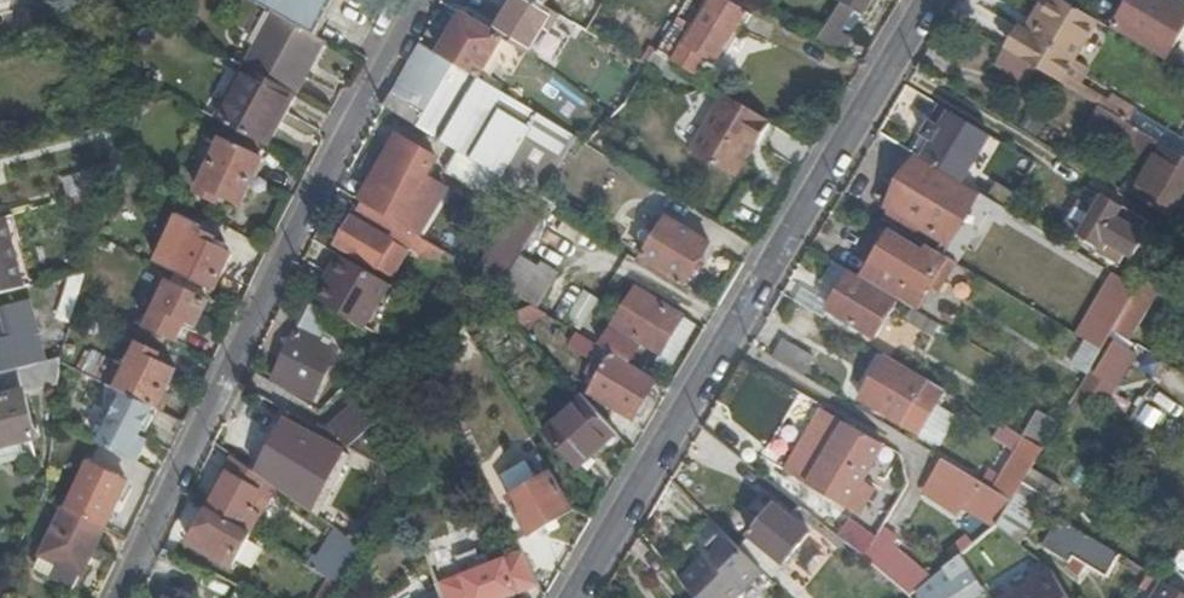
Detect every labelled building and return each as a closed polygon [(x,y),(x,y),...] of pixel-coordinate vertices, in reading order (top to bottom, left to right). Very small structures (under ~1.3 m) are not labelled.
[(275,13),(318,37),(339,0),(251,0),(275,13)] [(561,15),(536,0),(511,0),(491,33),(503,40),(526,53),(530,56),(546,28),(552,31),(561,15)] [(606,0),(595,0),(586,17),(594,22),(606,0)] [(669,36),(658,54),(697,77),(708,59),(718,64),(750,12),(729,0),(712,0),(686,45),(669,36)] [(843,53),(853,36),(842,29),(860,0),(844,0),(821,40),(843,53)] [(1060,0),(1054,0),(1033,35),(1025,31),(1018,43),(1072,76),(1081,62),(1072,56),(1093,20),(1060,0)] [(1167,60),(1183,32),(1183,8),(1171,0),(1133,0),(1116,29),(1167,60)] [(247,66),(299,94),(327,42),(318,37),(275,13),(247,66)] [(588,31),(594,22),(586,17),(580,14),(575,24),(588,31)] [(503,40),(491,33),(464,16),(439,56),(479,80),(489,63),(503,40)] [(513,75),(526,53),(503,40),(489,63),(513,75)] [(1018,43),(1011,54),(1066,87),(1072,76),(1018,43)] [(439,56),(420,44),(385,109),(458,153),(510,183),(533,197),(539,200),(578,139),(479,80),(439,56)] [(12,58),(10,51),(0,54),(0,53),(0,62),(12,58)] [(220,120),(265,144),(283,111),(289,114),(299,94),(247,66),(220,120)] [(639,84),(639,83),(631,78),(617,100),(625,105),(639,84)] [(770,124),(771,121),(722,92),(689,151),(737,178),(757,144),(760,146),(772,125),(770,124)] [(948,111),(922,156),(967,182),(993,138),(948,111)] [(1183,188),(1183,158),(1162,144),(1147,136),(1138,130),(1126,150),(1154,166),(1161,156),(1170,161),(1147,199),(1170,212),(1183,188)] [(362,202),(420,237),(444,196),(423,184),(434,166),(428,163),(433,156),(419,148),(401,138),(397,144),(362,202)] [(241,205),(262,160),(221,142),(213,161),(213,162),(198,193),(219,203),(222,196),(241,205)] [(510,183),(458,153),(446,173),(498,204),(510,183)] [(948,260),(959,266),(995,206),(918,160),(888,208),(889,210),(883,221),(927,247),(948,260)] [(97,191),(105,189),(100,172),(53,185),(57,203),(58,202),(72,198),(97,191)] [(1116,219),(1123,209),(1103,196),(1080,237),(1099,248),(1103,241),(1131,258),(1144,236),(1116,219)] [(501,255),(517,265),(522,256),(550,207),(539,200),(533,197),(518,223),(520,224),(501,255)] [(437,268),(447,253),(420,237),(362,202),(337,245),(391,279),(408,251),(437,268)] [(190,280),(215,292),(232,255),(213,246),(216,239),(198,230),(201,224),(176,213),(153,262),(190,280)] [(21,288),(2,218),(0,218),(0,294),(21,288)] [(688,285),(713,243),(669,218),(644,259),(688,285)] [(918,311),(948,260),(927,247),(924,253),(891,234),(872,265),(875,267),(866,281),(911,308),(914,309),(918,311)] [(390,283),(340,255),(330,273),(334,277),(320,302),(365,327),(390,283)] [(517,265),(504,287),(536,306),(537,307),(560,272),(543,261),(540,267),(522,256),(517,265)] [(876,340),(898,303),(851,275),(828,312),(876,340)] [(1144,317),(1163,285),(1147,276),(1139,290),(1128,307),(1144,317)] [(198,328),(215,292),(190,280),(185,292),(169,284),(148,329),(177,343),(187,322),(198,328)] [(1128,307),(1139,290),(1122,280),(1086,342),(1101,352),(1112,334),(1128,307)] [(640,289),(604,347),(615,354),(631,363),(645,341),(664,353),(686,317),(640,289)] [(582,332),(600,300),(584,290),(565,322),(582,332)] [(463,311),(471,329),(513,312),(506,293),(463,311)] [(73,318),(80,297),(69,294),(63,315),(73,318)] [(47,362),(39,331),(31,303),(8,309),(16,338),(0,342),(0,374),(21,369),(47,362)] [(338,347),(321,310),(311,306),(298,332),(276,379),(300,390),(310,368),(323,375),(335,351),(332,349),(338,347)] [(537,307),(536,306),(519,313),(512,316),(522,326),(549,314),(537,307)] [(940,325),(918,311),(914,309),(911,308),(904,321),(932,338),(940,325)] [(955,325),(961,315),(950,308),(944,318),(955,325)] [(568,349),(593,364),(602,348),(577,334),(568,349)] [(1096,375),(1090,372),(1087,376),(1078,390),(1106,407),(1136,356),(1110,340),(1105,348),(1110,350),(1096,375)] [(785,341),(774,359),(805,377),(815,360),(785,341)] [(1090,372),(1101,352),(1086,342),(1071,366),(1087,376),(1090,372)] [(138,401),(159,411),(177,371),(157,361),(160,354),(140,344),(118,391),(122,392),(138,401)] [(637,420),(660,380),(656,378),(646,372),(631,363),(615,354),(592,394),(637,420)] [(58,385),(61,358),(47,362),(21,369),(27,392),(58,385)] [(948,393),(929,382),(928,385),(885,360),(860,401),(921,437),(948,393)] [(312,397),(323,375),(310,368),(300,390),(312,397)] [(27,392),(21,369),(0,374),(0,448),(39,438),(27,392)] [(122,392),(105,429),(121,436),(138,401),(122,392)] [(585,396),(545,432),(579,468),(618,432),(585,396)] [(145,448),(163,413),(159,411),(138,401),(121,436),(105,429),(100,439),(137,458),(142,447),(145,448)] [(367,405),(330,437),(404,481),(367,405)] [(945,447),(959,416),(942,408),(928,440),(945,447)] [(1022,438),(1023,438),(1043,450),(1048,442),(1060,422),(1038,410),(1022,438)] [(863,482),(884,446),(826,412),(789,474),(856,515),(872,487),(863,482)] [(257,473),(278,489),(319,518),(351,456),(286,420),(257,473)] [(1023,438),(993,491),(1012,501),(1017,493),(1018,491),(1032,468),(1043,450),(1023,438)] [(253,534),(253,535),(278,489),(257,473),(237,459),(211,510),(253,534)] [(980,482),(945,461),(935,480),(969,500),(980,482)] [(71,511),(108,529),(130,484),(92,465),(71,511)] [(1032,468),(1018,491),(1048,509),(1061,486),(1032,468)] [(531,536),(573,512),(552,476),(530,488),(527,482),(521,485),(524,492),(509,500),(531,536)] [(969,500),(935,480),(931,486),(965,507),(969,500)] [(993,491),(980,482),(969,500),(983,509),(993,491)] [(1012,501),(993,491),(983,509),(979,515),(997,526),(1012,501)] [(1026,540),(1039,515),(1014,502),(1001,528),(1026,540)] [(765,573),(772,580),(786,564),(793,558),(797,552),(812,535),(776,505),(751,535),(752,537),(742,549),(765,573)] [(85,577),(108,529),(71,511),(66,509),(43,556),(59,564),(52,579),(76,590),(82,576),(85,577)] [(232,568),(253,534),(211,510),(190,545),(232,568)] [(997,526),(979,515),(972,527),(986,535),(997,526)] [(851,517),(838,534),(863,553),(876,536),(851,517)] [(540,586),(509,524),(499,530),(513,557),(495,564),(489,566),(465,575),(443,584),(449,597),(509,597),(540,586)] [(361,526),(350,540),(365,550),(373,536),(361,526)] [(1121,555),(1073,527),(1065,542),(1076,549),(1072,557),(1108,577),(1121,555)] [(765,573),(742,549),(720,528),(699,550),(704,555),(681,579),(696,597),(740,597),(765,573)] [(339,532),(315,571),(327,578),(340,586),(343,588),(365,550),(350,540),(339,532)] [(879,538),(866,560),(910,595),(931,579),(879,538)] [(458,554),(465,575),(489,566),(487,562),(493,560),(486,544),(458,554)] [(801,556),(797,552),(793,558),(796,561),(801,556)] [(946,567),(954,582),(929,597),(991,597),(962,554),(946,567)] [(911,596),(912,597),(929,597),(954,582),(946,567),(931,579),(910,595),(911,596)] [(1053,570),(1011,597),(1071,597),(1054,572),(1053,570)] [(327,578),(316,597),(333,597),(340,586),(327,578)] [(1162,580),(1152,597),(1183,597),(1183,593),(1162,580)]
